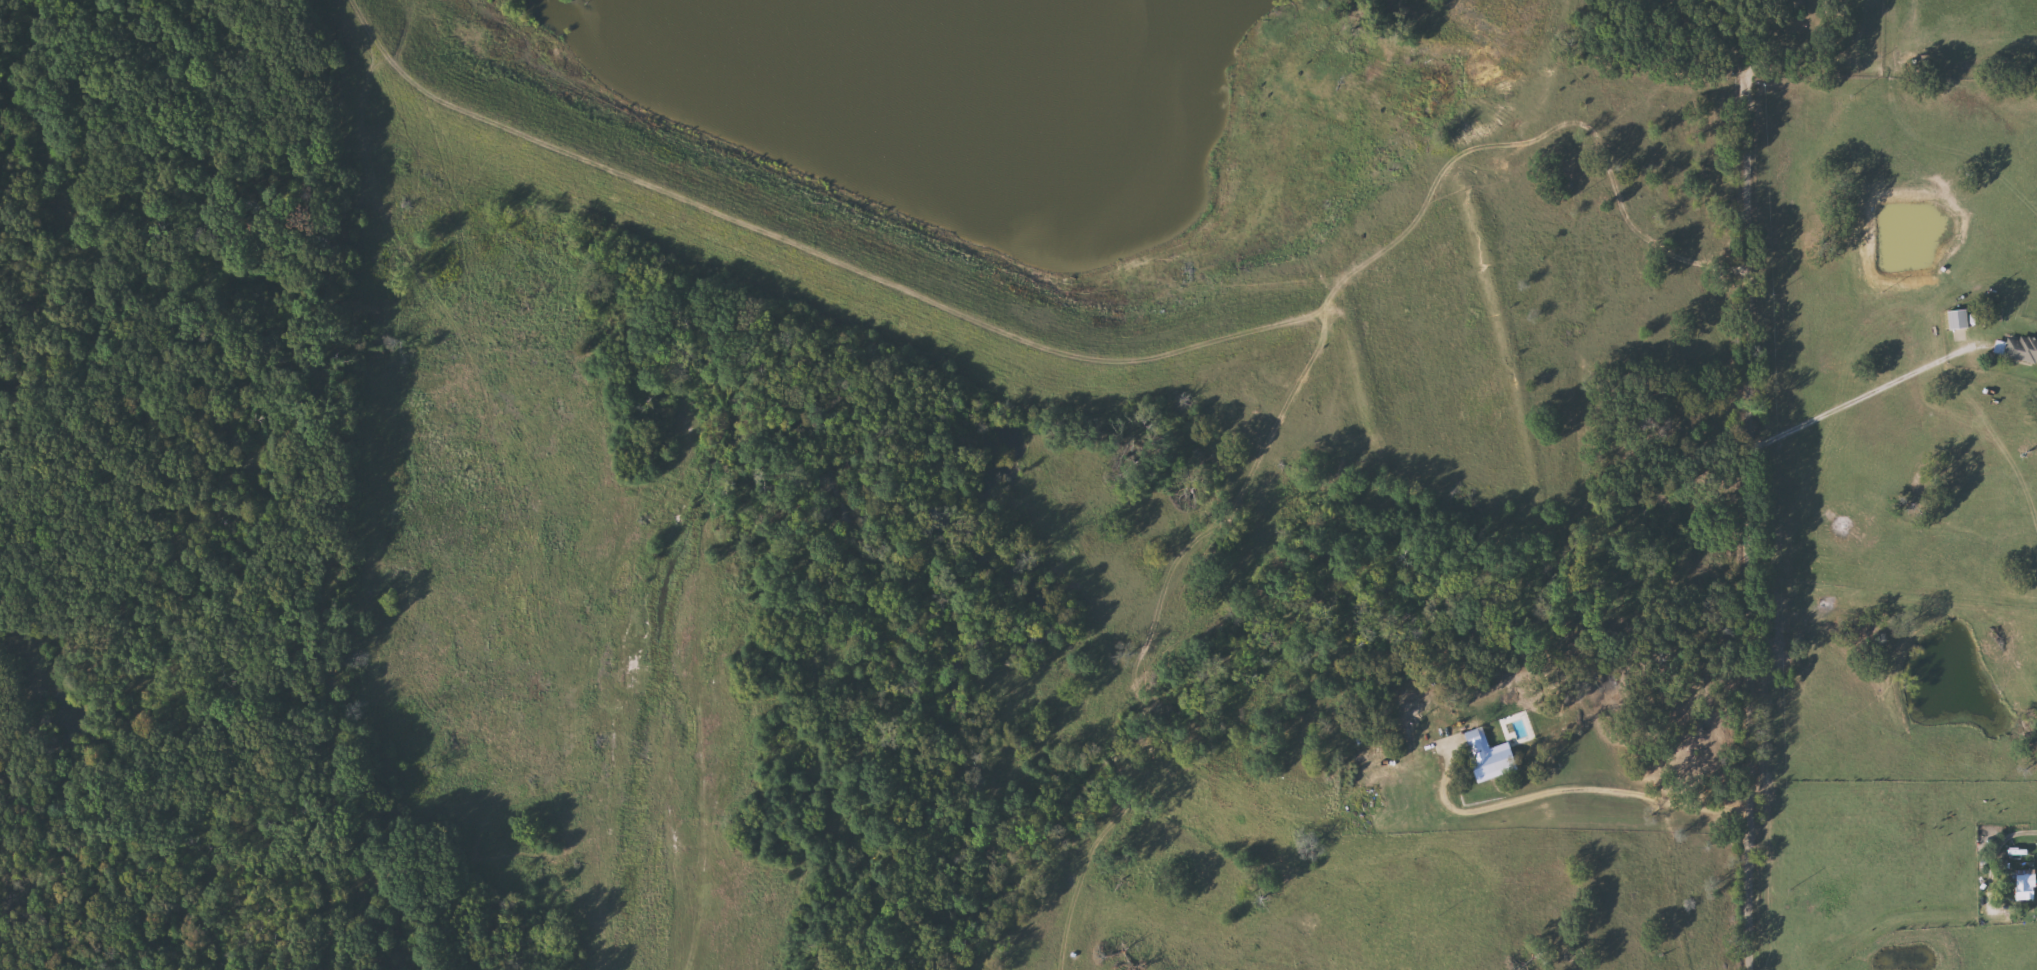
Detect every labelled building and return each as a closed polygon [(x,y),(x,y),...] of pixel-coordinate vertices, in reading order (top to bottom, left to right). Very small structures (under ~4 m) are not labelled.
[(1951,311),(1970,310),(1971,328),(1952,329),(1951,311)] [(2024,336),(2036,338),(2036,362),(1997,354),(1999,341),(2007,343),(2008,337),(2023,340),(2024,336)] [(1520,769),(1481,782),(1465,733),(1484,726),(1491,747),(1510,741),(1520,769)] [(2018,869),(2036,869),(2036,898),(2019,898),(2018,869)]
